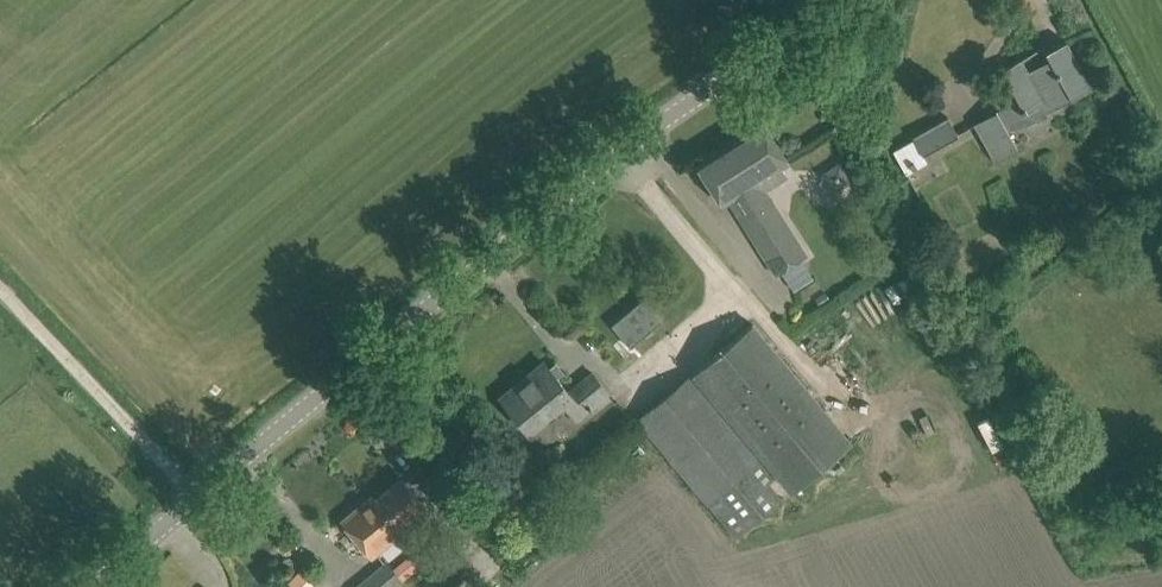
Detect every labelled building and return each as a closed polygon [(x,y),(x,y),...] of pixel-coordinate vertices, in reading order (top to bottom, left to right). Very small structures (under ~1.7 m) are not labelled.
[(1072,98),(1090,81),(1067,40),(1046,52),(1053,63),(1032,75),(1023,59),(1047,46),(1046,45),(1002,70),(1021,103),(1000,115),(997,110),(974,123),(995,159),(1018,146),(1009,130),(1049,115),(1046,112),(1072,98)] [(914,136),(915,138),(894,149),(907,172),(927,160),(923,154),(958,135),(948,117),(914,136)] [(767,190),(788,176),(781,164),(788,159),(762,120),(697,162),(723,203),(728,200),(760,178),(767,190)] [(827,186),(844,183),(840,164),(823,167),(827,186)] [(808,253),(767,190),(760,178),(728,200),(776,274),(808,253)] [(647,293),(615,320),(634,344),(667,317),(647,293)] [(791,493),(854,440),(754,322),(640,418),(738,535),(783,498),(770,482),(778,476),(791,493)] [(581,417),(611,393),(593,372),(569,391),(545,361),(501,396),(532,433),(536,430),(533,425),(565,398),(581,417)] [(399,537),(412,553),(421,564),(423,563),(416,554),(426,546),(411,528),(409,529),(407,526),(428,508),(402,477),(377,498),(404,533),(399,537)] [(373,558),(399,537),(404,533),(377,498),(374,495),(342,520),(373,558)] [(394,568),(388,561),(357,586),(397,586),(404,581),(403,579),(421,564),(412,553),(394,568)] [(281,586),(310,586),(313,583),(296,569),(281,586)]
